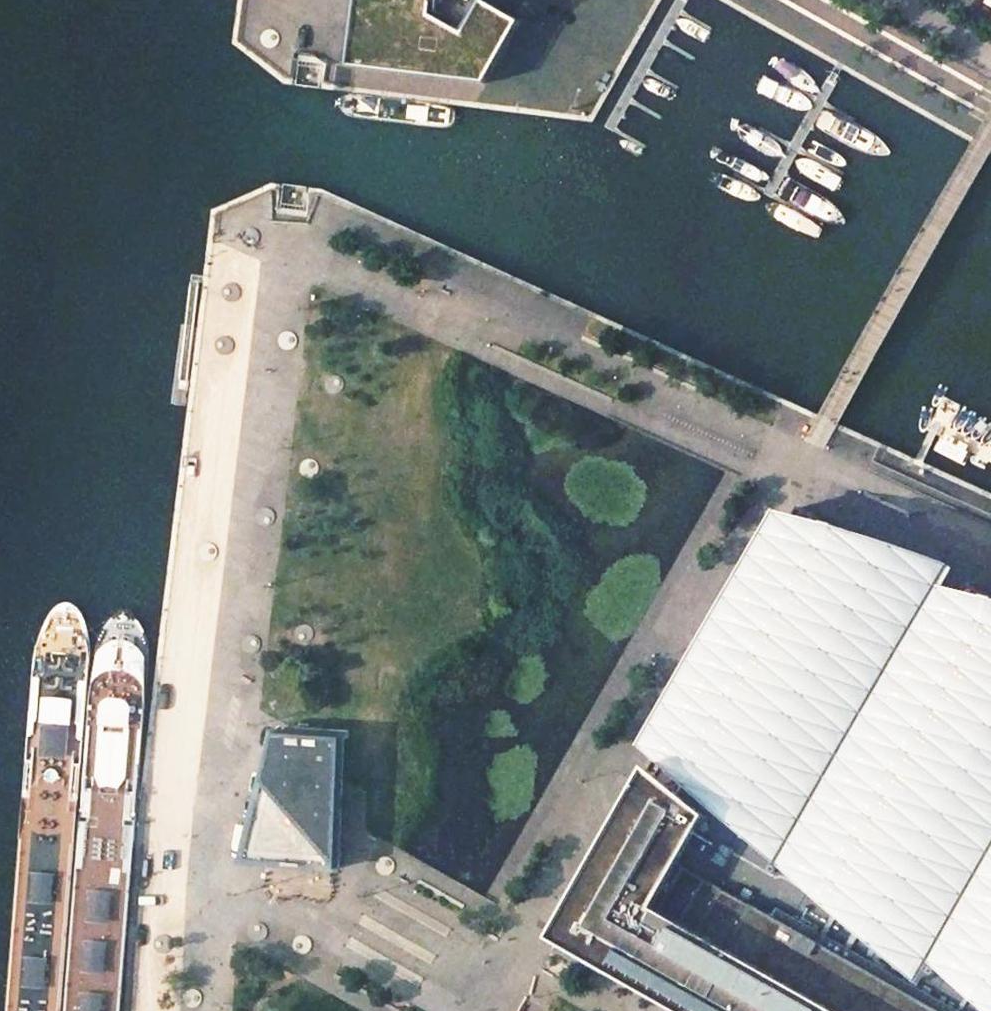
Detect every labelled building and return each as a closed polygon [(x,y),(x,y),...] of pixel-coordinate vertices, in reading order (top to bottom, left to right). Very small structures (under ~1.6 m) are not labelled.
[(482,0),(355,0),(347,67),(486,84),(521,22),(516,19),(482,0)] [(557,938),(671,1002),(687,1010),(990,1010),(990,596),(971,584),(960,603),(920,580),(922,575),(801,507),(745,606),(762,615),(725,680),(708,671),(664,749),(616,833),(557,938)] [(338,869),(343,739),(275,733),(244,861),(338,869)]
